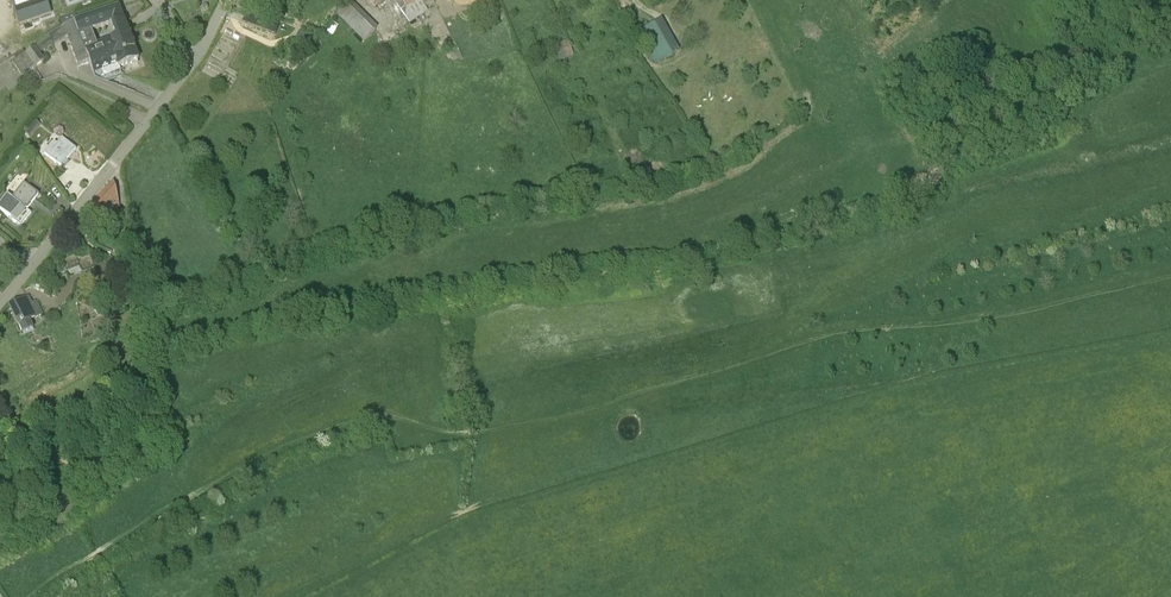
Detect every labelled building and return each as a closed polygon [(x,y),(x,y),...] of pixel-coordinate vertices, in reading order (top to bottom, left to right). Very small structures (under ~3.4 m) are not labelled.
[(19,25),(23,36),(43,28),(39,18),(51,13),(50,10),(46,0),(9,0),(19,25)] [(336,12),(364,41),(377,29),(349,0),(336,12)] [(397,1),(396,2),(409,21),(425,11),(422,7),(434,0),(397,0),(397,1)] [(118,7),(78,20),(75,13),(61,18),(63,25),(74,21),(89,63),(92,73),(100,70),(104,81),(106,82),(113,78),(109,70),(118,66),(121,75),(141,68),(118,7)] [(63,25),(67,37),(78,67),(89,63),(74,21),(63,25)] [(637,32),(654,64),(672,55),(655,22),(637,32)] [(561,61),(574,55),(567,40),(554,46),(561,61)] [(39,54),(35,47),(34,48),(26,53),(34,67),(44,61),(39,54)] [(453,61),(462,57),(458,47),(448,51),(453,61)] [(21,76),(35,68),(34,67),(26,53),(12,62),(21,76)] [(33,121),(23,135),(30,139),(40,126),(33,121)] [(61,168),(76,150),(61,138),(57,144),(54,142),(44,154),(61,168)] [(27,209),(38,195),(24,183),(12,198),(7,193),(0,202),(0,210),(20,226),(31,213),(27,209)] [(102,195),(93,205),(107,219),(119,206),(117,196),(114,183),(102,195)] [(82,273),(96,266),(89,250),(62,262),(65,271),(79,265),(82,273)] [(41,315),(35,302),(29,304),(26,297),(9,305),(19,325),(41,315)]
